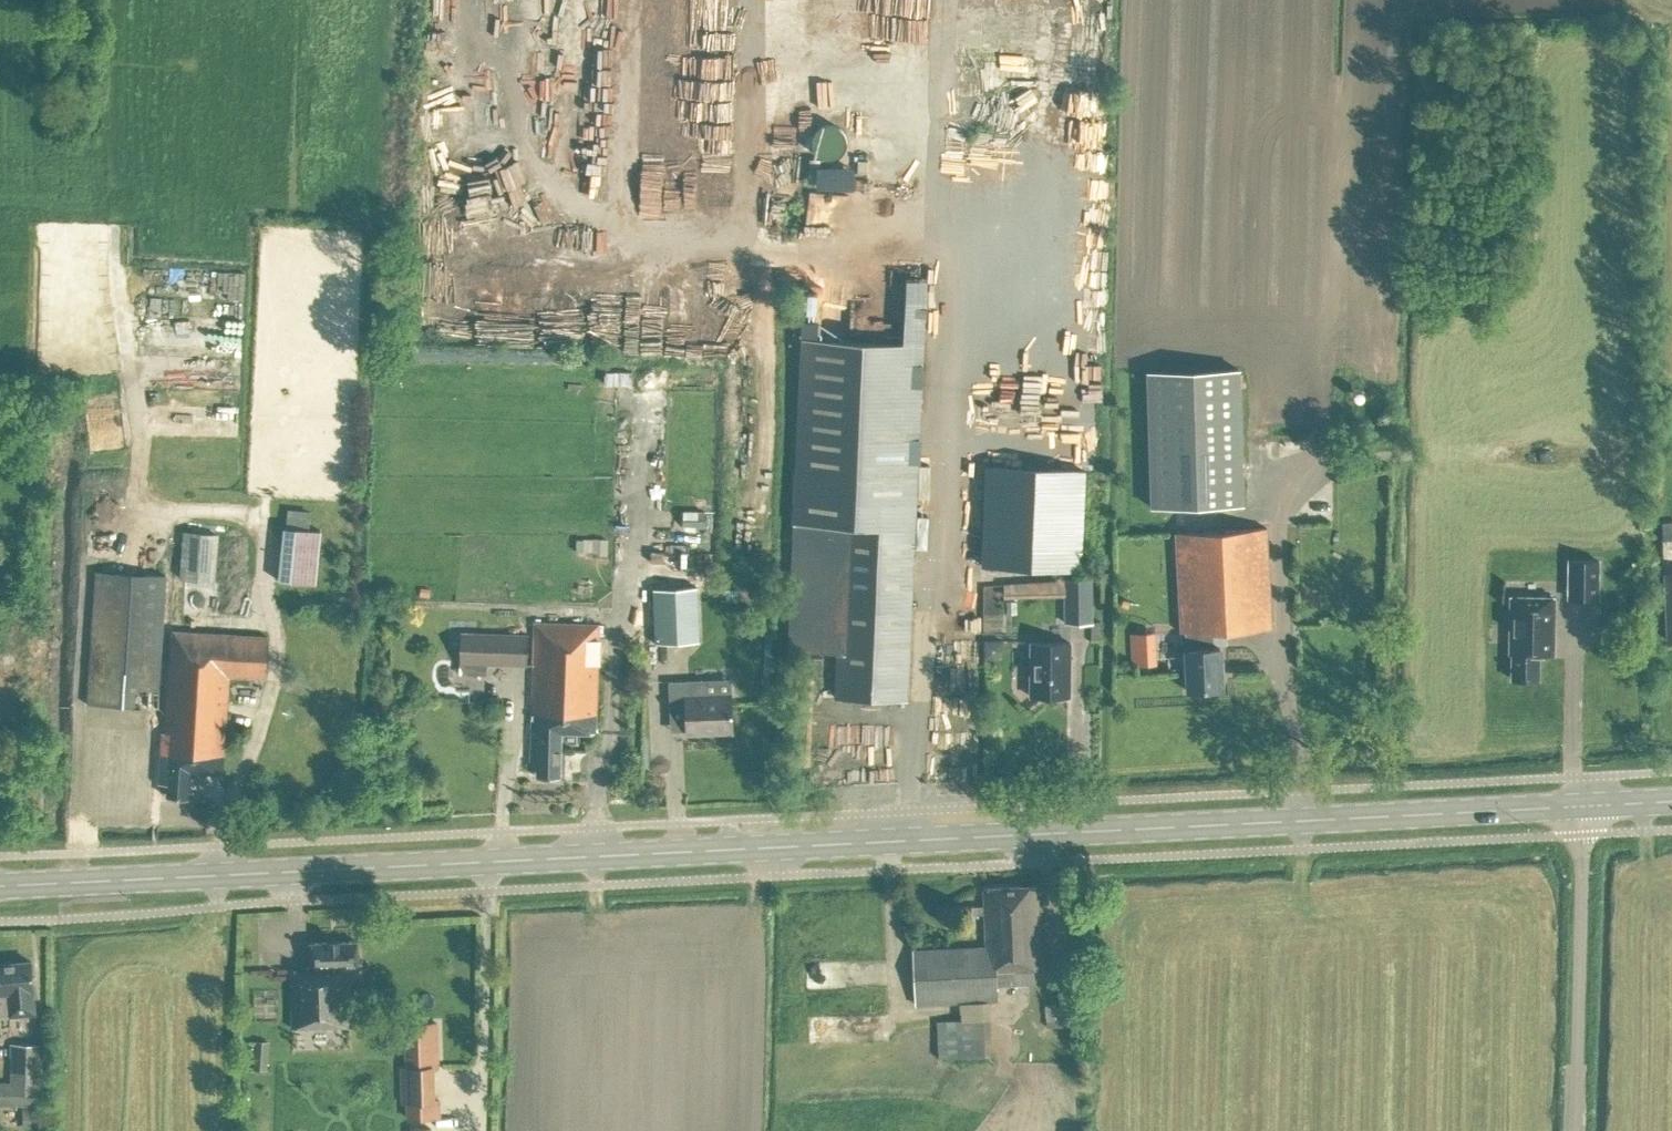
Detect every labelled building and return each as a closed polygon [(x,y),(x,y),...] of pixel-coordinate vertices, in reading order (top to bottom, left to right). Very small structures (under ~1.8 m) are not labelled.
[(821,121),(817,151),(845,154),(848,124),(821,121)] [(815,177),(840,177),(840,165),(815,165),(815,177)] [(926,275),(907,274),(904,343),(804,339),(791,646),(838,648),(836,697),(907,700),(926,275)] [(822,284),(801,282),(799,335),(820,336),(822,284)] [(1244,504),(1240,367),(1146,370),(1150,507),(1244,504)] [(984,465),(980,566),(1080,571),(1084,470),(984,465)] [(315,583),(320,530),(284,527),(279,580),(315,583)] [(1220,647),(1215,648),(1214,630),(1270,627),(1265,528),(1176,532),(1181,632),(1185,631),(1188,690),(1222,688),(1220,647)] [(213,580),(217,534),(186,532),(182,577),(213,580)] [(606,556),(607,538),(593,538),(592,555),(606,556)] [(710,571),(711,558),(701,557),(700,571),(710,571)] [(1598,559),(1568,559),(1567,597),(1598,597),(1598,559)] [(157,708),(160,664),(170,665),(161,790),(168,790),(167,796),(190,797),(192,771),(222,773),(229,676),(265,678),(268,637),(172,631),(171,652),(161,651),(166,575),(96,570),(87,703),(157,708)] [(1041,582),(1018,583),(1005,584),(1006,596),(1043,594),(1043,592),(1063,591),(1065,624),(1093,622),(1091,578),(1063,580),(1063,579),(1041,580),(1041,582)] [(689,586),(653,587),(655,640),(690,639),(689,586)] [(1554,655),(1555,595),(1508,595),(1507,653),(1510,654),(1509,679),(1539,680),(1539,655),(1554,655)] [(535,621),(530,770),(537,770),(537,775),(559,776),(561,734),(595,736),(599,624),(535,621)] [(1102,622),(1093,622),(1094,638),(1103,638),(1102,622)] [(460,632),(459,662),(459,674),(487,675),(487,663),(527,665),(528,635),(460,632)] [(1070,695),(1071,641),(1031,640),(1030,695),(1070,695)] [(913,647),(912,696),(933,696),(934,672),(924,672),(924,653),(936,654),(936,647),(913,647)] [(802,669),(822,670),(822,652),(803,652),(802,669)] [(705,695),(705,679),(669,681),(670,708),(686,707),(687,733),(733,731),(731,694),(705,695)] [(49,744),(41,744),(42,755),(50,754),(49,744)] [(991,1052),(989,997),(995,997),(994,971),(1041,969),(1037,884),(984,887),(984,903),(959,904),(960,913),(984,912),(986,945),(915,948),(918,1001),(960,999),(961,1017),(936,1018),(938,1054),(991,1052)] [(290,967),(292,1024),(349,1022),(347,965),(357,965),(356,937),(309,938),(310,966),(290,967)] [(32,959),(0,961),(0,1015),(9,1014),(9,1015),(37,1013),(32,959)] [(1078,983),(1059,985),(1061,1019),(1080,1017),(1078,983)] [(401,1103),(407,1103),(407,1118),(440,1117),(440,1100),(436,1100),(435,1066),(439,1066),(437,1023),(404,1024),(405,1066),(400,1066),(401,1103)] [(267,1070),(269,1040),(254,1039),(253,1069),(267,1070)] [(41,1102),(42,1042),(12,1042),(11,1079),(0,1079),(0,1101),(41,1102)] [(410,1124),(410,1130),(434,1130),(434,1123),(410,1124)]
